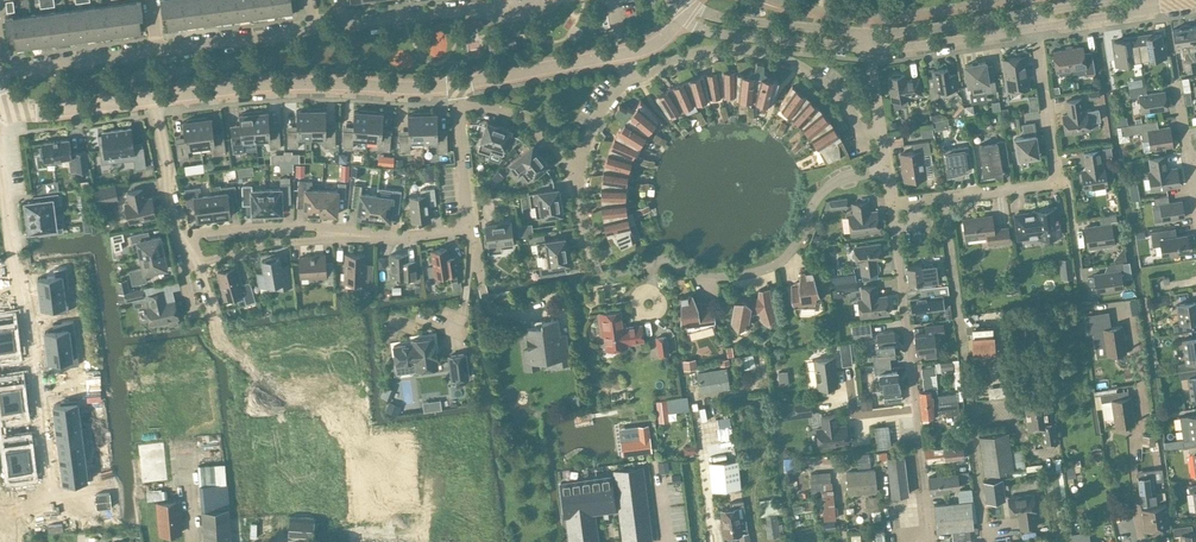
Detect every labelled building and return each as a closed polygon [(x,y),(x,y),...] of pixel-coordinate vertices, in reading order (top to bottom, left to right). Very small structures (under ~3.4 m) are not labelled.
[(13,0),(6,1),(7,12),(15,11),(14,10),(13,0)] [(120,5),(124,32),(141,30),(139,14),(142,14),(142,15),(143,15),(141,0),(136,0),(137,3),(120,5)] [(162,12),(163,12),(163,11),(166,11),(168,27),(186,24),(183,0),(161,0),(162,12)] [(186,24),(204,22),(201,0),(183,0),(186,24)] [(204,22),(221,20),(219,0),(201,0),(204,22)] [(221,20),(239,17),(237,0),(219,0),(221,20)] [(239,17),(257,15),(255,0),(237,0),(239,17)] [(275,12),(273,0),(255,0),(257,15),(275,12)] [(275,12),(285,11),(286,13),(292,14),(292,10),(293,10),(292,2),(299,1),(299,0),(273,0),(275,12)] [(120,5),(103,8),(106,35),(124,32),(120,5)] [(103,8),(85,10),(88,37),(106,35),(103,8)] [(85,10),(67,12),(71,39),(88,37),(85,10)] [(67,12),(50,15),(53,42),(71,39),(67,12)] [(13,15),(5,16),(8,39),(15,38),(16,47),(17,47),(18,50),(24,48),(24,46),(35,44),(32,17),(14,20),(13,15)] [(50,15),(32,17),(35,44),(53,42),(50,15)] [(1185,24),(1190,61),(1195,60),(1193,48),(1195,47),(1195,25),(1189,26),(1189,23),(1185,24)] [(1185,62),(1190,61),(1185,24),(1181,24),(1181,27),(1172,29),(1176,51),(1184,49),(1185,62)] [(1161,33),(1137,37),(1141,59),(1149,57),(1149,58),(1167,56),(1165,44),(1163,45),(1161,33)] [(1133,60),(1141,59),(1137,37),(1114,41),(1116,52),(1113,53),(1115,65),(1133,62),(1133,60)] [(496,53),(494,43),(494,39),(487,40),(488,47),(489,51),(489,54),(496,53)] [(516,46),(516,39),(508,40),(509,47),(516,46)] [(1082,46),(1053,51),(1056,71),(1085,66),(1086,76),(1095,75),(1093,61),(1091,51),(1083,52),(1082,46)] [(1029,87),(1024,55),(1002,58),(1007,91),(1029,87)] [(746,95),(753,96),(760,61),(756,60),(755,65),(750,65),(750,60),(737,61),(737,71),(738,71),(737,94),(736,94),(736,103),(737,103),(737,102),(744,102),(746,95)] [(764,62),(760,61),(753,96),(759,98),(760,105),(767,107),(766,108),(767,109),(778,78),(767,75),(766,70),(763,69),(764,62)] [(987,74),(985,61),(965,64),(968,85),(970,85),(971,95),(996,91),(994,73),(987,74)] [(948,75),(947,67),(932,70),(933,76),(927,77),(931,99),(934,99),(939,95),(938,91),(958,88),(955,73),(948,75)] [(712,72),(703,74),(708,97),(722,95),(720,71),(712,72)] [(729,71),(720,71),(722,95),(736,94),(737,94),(738,71),(737,71),(729,71)] [(901,74),(899,73),(893,74),(891,76),(888,76),(892,100),(908,97),(908,95),(921,93),(919,78),(906,80),(904,74),(901,74)] [(695,76),(686,79),(695,101),(708,97),(703,74),(695,76)] [(1142,78),(1127,80),(1128,88),(1143,86),(1142,78)] [(676,83),(671,86),(682,107),(695,101),(686,79),(679,82),(676,83)] [(1189,84),(1182,85),(1183,92),(1184,91),(1189,91),(1190,91),(1189,84)] [(792,85),(779,105),(792,114),(807,96),(800,91),(792,85)] [(1147,93),(1146,85),(1129,88),(1131,96),(1138,95),(1141,112),(1168,108),(1165,90),(1147,93)] [(663,90),(655,95),(669,114),(676,110),(682,107),(671,86),(663,90)] [(1100,97),(1099,89),(1088,91),(1090,98),(1100,97)] [(807,96),(792,114),(802,124),(819,107),(813,102),(807,96)] [(1083,111),(1081,98),(1066,100),(1068,114),(1062,114),(1065,133),(1089,129),(1088,122),(1100,120),(1098,109),(1083,111)] [(619,104),(617,107),(646,128),(650,123),(657,126),(661,121),(662,122),(663,121),(640,99),(632,108),(628,106),(625,108),(619,104)] [(999,100),(992,102),(993,110),(1000,109),(999,100)] [(962,104),(952,114),(953,116),(965,114),(964,106),(962,104)] [(974,113),(973,105),(964,106),(965,114),(966,115),(974,113)] [(607,128),(616,132),(637,143),(644,147),(645,146),(643,146),(647,140),(642,134),(646,129),(646,128),(617,107),(614,110),(618,114),(616,118),(612,116),(607,128)] [(819,107),(802,124),(811,135),(831,121),(825,114),(819,107)] [(297,110),(297,126),(297,130),(287,130),(287,147),(298,147),(298,137),(311,136),(311,108),(302,108),(302,110),(297,110)] [(325,130),(325,125),(325,110),(320,110),(320,108),(311,108),(311,136),(325,136),(325,147),(335,146),(335,130),(325,130)] [(343,130),(342,147),(352,147),(353,137),(366,138),(369,110),(360,109),(359,111),(355,111),(353,126),(353,131),(343,130)] [(263,110),(253,111),(256,139),(269,138),(270,148),(281,147),(279,130),(269,131),(269,127),(267,111),(263,112),(263,110)] [(369,110),(366,138),(380,139),(379,150),(390,150),(391,134),(381,133),(381,128),(383,113),(378,112),(378,111),(369,110)] [(698,119),(703,116),(700,110),(695,113),(698,119)] [(241,125),(231,125),(233,152),(244,151),(257,149),(256,139),(253,111),(244,112),(244,113),(240,114),(241,125)] [(409,134),(399,135),(400,151),(410,151),(410,141),(423,140),(422,112),(413,112),(413,114),(408,114),(409,130),(409,134)] [(431,112),(422,112),(423,140),(436,140),(437,153),(447,152),(447,133),(437,133),(437,129),(436,113),(431,113),(431,112)] [(941,112),(931,114),(932,120),(933,120),(942,118),(941,112)] [(929,118),(923,114),(918,120),(923,125),(929,118)] [(226,153),(224,136),(214,137),(213,133),(211,117),(206,118),(206,116),(197,118),(201,146),(214,144),(215,154),(226,153)] [(706,121),(703,116),(698,119),(701,124),(706,121)] [(1126,116),(1117,117),(1118,125),(1128,124),(1126,116)] [(186,141),(176,142),(178,159),(189,158),(188,148),(201,146),(197,118),(188,119),(188,121),(183,121),(185,137),(186,141)] [(1157,119),(1121,125),(1122,134),(1141,131),(1142,139),(1143,147),(1144,149),(1146,149),(1148,149),(1150,149),(1173,145),(1170,125),(1158,127),(1157,119)] [(896,120),(888,121),(889,128),(897,127),(896,120)] [(941,120),(933,121),(935,130),(942,129),(941,120)] [(511,130),(487,121),(477,149),(490,154),(491,150),(503,154),(511,130)] [(781,121),(778,126),(784,129),(787,124),(781,121)] [(831,121),(811,135),(819,147),(840,135),(835,128),(831,121)] [(1034,127),(1033,122),(1020,124),(1022,137),(1015,138),(1018,158),(1038,155),(1034,127)] [(688,130),(684,125),(680,129),(683,134),(688,130)] [(781,134),(784,129),(778,126),(775,131),(781,134)] [(932,126),(920,128),(922,137),(933,135),(932,126)] [(102,163),(134,159),(135,169),(146,167),(143,146),(133,148),(131,127),(103,131),(103,134),(98,134),(102,163)] [(612,140),(609,148),(631,156),(637,143),(616,132),(612,140)] [(847,151),(840,135),(819,147),(825,160),(829,159),(831,164),(850,158),(847,151)] [(42,147),(40,147),(41,157),(43,157),(44,161),(68,158),(70,173),(77,172),(88,170),(88,169),(86,150),(74,152),(72,153),(70,139),(41,142),(42,147)] [(799,139),(795,143),(800,147),(804,143),(799,139)] [(931,153),(929,140),(912,143),(914,151),(900,153),(901,162),(904,162),(905,170),(904,172),(904,177),(906,178),(906,180),(926,177),(922,154),(931,153)] [(1009,163),(1005,140),(979,144),(984,174),(995,172),(996,173),(998,175),(1000,174),(1002,172),(1000,165),(1009,163)] [(795,151),(800,147),(795,143),(791,147),(795,151)] [(548,164),(532,144),(509,163),(517,173),(520,171),(528,180),(548,164)] [(972,169),(968,145),(944,148),(948,173),(950,175),(952,176),(954,177),(956,177),(959,177),(961,177),(961,173),(964,172),(963,169),(971,168),(971,169),(972,169)] [(1111,146),(1102,147),(1104,156),(1112,155),(1111,146)] [(607,155),(604,164),(627,169),(631,156),(609,148),(607,155)] [(1102,167),(1099,149),(1083,152),(1086,169),(1081,170),(1084,188),(1107,184),(1104,166),(1102,167)] [(284,153),(270,154),(271,162),(285,162),(284,153)] [(294,153),(286,153),(286,162),(294,162),(294,153)] [(1167,168),(1165,156),(1149,158),(1151,171),(1148,172),(1151,189),(1179,185),(1176,167),(1167,168)] [(195,162),(187,163),(188,172),(196,171),(195,162)] [(349,164),(342,163),(341,180),(349,180),(349,164)] [(603,174),(601,181),(625,184),(627,169),(604,164),(603,174)] [(353,165),(352,176),(360,176),(361,166),(353,165)] [(252,166),(239,168),(240,175),(253,174),(252,166)] [(434,167),(425,168),(426,180),(436,179),(434,167)] [(280,188),(266,189),(267,213),(282,212),(282,203),(291,202),(290,176),(280,177),(280,188)] [(492,177),(483,186),(491,188),(497,182),(492,177)] [(312,189),(312,181),(298,180),(298,195),(305,195),(304,207),(304,212),(308,213),(310,214),(313,215),(315,215),(317,213),(321,213),(322,189),(312,189)] [(601,189),(601,199),(625,198),(625,184),(601,181),(601,189)] [(322,189),(321,213),(324,213),(326,215),(329,216),(331,215),(333,214),(337,214),(338,197),(345,197),(346,182),(338,182),(338,190),(322,189)] [(354,184),(352,199),(359,200),(358,207),(357,216),(361,217),(363,219),(365,220),(368,219),(370,218),(374,218),(377,195),(361,193),(362,185),(354,184)] [(96,188),(96,185),(87,187),(88,195),(92,195),(91,188),(96,188)] [(118,199),(115,185),(95,189),(98,203),(118,199)] [(235,185),(220,187),(221,192),(211,193),(214,217),(230,215),(229,205),(228,201),(234,200),(237,200),(235,185)] [(252,213),(267,213),(266,189),(252,190),(252,185),(242,185),(243,204),(252,204),(252,213)] [(187,206),(191,205),(195,205),(196,209),(197,219),(214,217),(211,193),(201,195),(200,187),(185,188),(187,206)] [(436,204),(434,187),(420,189),(421,195),(409,197),(412,222),(431,219),(429,205),(436,204)] [(144,195),(142,188),(127,192),(129,202),(125,203),(129,222),(156,216),(151,197),(143,199),(142,195),(144,195)] [(562,213),(558,188),(529,192),(531,206),(534,205),(536,217),(562,213)] [(377,195),(374,218),(377,219),(379,221),(381,222),(385,222),(387,220),(390,220),(391,211),(392,204),(399,205),(401,190),(394,189),(393,197),(377,195)] [(1140,199),(1138,190),(1130,192),(1132,200),(1140,199)] [(25,202),(27,216),(54,213),(53,203),(59,202),(58,193),(34,196),(34,197),(35,196),(36,200),(25,202)] [(1168,202),(1167,195),(1153,197),(1155,205),(1159,204),(1162,220),(1185,216),(1182,199),(1168,202)] [(625,198),(601,199),(602,207),(603,216),(626,212),(625,198)] [(830,200),(831,208),(847,206),(846,198),(830,200)] [(85,200),(75,201),(76,209),(86,208),(85,200)] [(869,211),(867,201),(852,203),(853,213),(848,214),(851,234),(879,230),(876,210),(869,211)] [(1050,207),(1049,206),(1041,207),(1040,209),(1034,210),(1034,212),(1015,214),(1018,238),(1030,236),(1030,235),(1041,233),(1042,236),(1047,239),(1053,238),(1056,235),(1060,234),(1056,207),(1050,207)] [(89,208),(81,209),(82,218),(90,217),(89,208)] [(626,212),(603,216),(605,224),(607,233),(630,226),(626,212)] [(54,213),(27,216),(29,231),(40,229),(40,233),(39,233),(39,234),(63,231),(62,221),(55,222),(54,213)] [(1117,222),(1115,213),(1099,216),(1100,224),(1085,227),(1088,246),(1114,242),(1111,223),(1117,222)] [(993,229),(992,215),(963,218),(966,239),(988,236),(989,243),(1009,241),(1008,227),(993,229)] [(514,246),(510,220),(485,223),(489,253),(502,251),(502,247),(514,246)] [(91,222),(83,223),(84,231),(92,230),(91,222)] [(531,223),(517,226),(518,235),(532,233),(531,223)] [(630,226),(607,233),(613,249),(617,256),(634,246),(632,241),(635,240),(630,226)] [(1176,236),(1175,227),(1150,231),(1153,248),(1161,247),(1162,254),(1189,251),(1187,234),(1176,236)] [(144,231),(130,235),(132,242),(137,241),(140,257),(164,251),(163,248),(164,247),(165,245),(165,243),(165,242),(164,241),(163,240),(162,239),(161,239),(160,235),(150,237),(146,238),(144,231)] [(125,240),(123,232),(111,234),(112,242),(125,240)] [(543,232),(529,234),(530,241),(544,239),(543,232)] [(565,237),(536,241),(538,255),(541,254),(543,265),(543,266),(549,265),(550,274),(566,271),(565,263),(569,263),(565,237)] [(882,258),(880,242),(854,246),(854,249),(853,250),(851,252),(852,256),(854,258),(856,258),(856,261),(860,261),(861,273),(878,271),(876,258),(882,258)] [(434,264),(428,264),(430,275),(435,274),(435,275),(450,273),(451,280),(460,278),(457,261),(449,262),(447,248),(431,250),(434,264)] [(1122,248),(1113,260),(1116,262),(1125,260),(1126,260),(1125,249),(1122,248)] [(164,255),(164,251),(140,257),(143,267),(129,270),(132,284),(147,281),(145,273),(167,268),(166,264),(167,262),(168,261),(169,259),(168,258),(167,256),(166,255),(164,255)] [(345,253),(344,281),(363,282),(363,287),(372,288),(373,269),(364,269),(365,263),(365,254),(345,253)] [(325,262),(325,254),(315,254),(315,256),(299,257),(300,277),(309,276),(309,278),(323,277),(324,284),(334,284),(333,261),(325,262)] [(408,254),(389,254),(390,278),(398,278),(398,282),(408,282),(408,281),(417,280),(416,264),(408,264),(408,254)] [(386,257),(378,258),(379,267),(387,267),(386,257)] [(280,265),(279,258),(263,260),(265,271),(256,272),(259,285),(275,282),(276,287),(292,284),(289,264),(280,265)] [(1095,273),(1094,273),(1095,276),(1097,291),(1123,287),(1121,278),(1132,277),(1129,261),(1123,262),(1123,261),(1117,262),(1107,263),(1107,264),(1109,264),(1110,272),(1103,273),(1095,274),(1095,273)] [(922,264),(907,266),(909,283),(920,281),(921,287),(935,285),(934,280),(938,279),(938,278),(936,269),(936,263),(922,264)] [(236,267),(217,272),(225,299),(243,294),(246,303),(255,301),(250,281),(241,284),(236,267)] [(838,267),(829,268),(830,277),(839,276),(838,267)] [(1071,267),(1061,268),(1062,277),(1072,276),(1071,267)] [(55,278),(41,280),(42,294),(66,291),(64,277),(63,269),(54,270),(55,278)] [(820,296),(812,270),(800,272),(798,284),(791,285),(791,297),(794,307),(815,307),(815,298),(820,296)] [(128,289),(125,279),(117,280),(120,291),(128,289)] [(856,281),(831,284),(832,297),(846,296),(845,291),(859,289),(858,280),(856,281)] [(877,297),(875,285),(861,287),(863,298),(858,299),(860,316),(888,312),(886,295),(877,297)] [(938,293),(937,285),(935,285),(921,287),(922,295),(938,293)] [(124,293),(126,298),(126,301),(145,296),(143,288),(124,293)] [(770,302),(769,288),(759,289),(759,297),(735,300),(731,320),(738,328),(745,325),(748,325),(748,323),(747,322),(749,312),(759,311),(762,321),(768,324),(775,318),(770,302)] [(66,291),(42,294),(44,309),(59,307),(60,314),(69,313),(68,306),(66,291)] [(124,291),(117,292),(119,299),(126,298),(124,293),(124,291)] [(165,303),(162,291),(148,295),(151,306),(147,307),(151,324),(169,319),(170,325),(178,323),(177,317),(178,317),(174,301),(165,303)] [(942,294),(910,298),(912,311),(930,309),(940,308),(940,304),(950,303),(948,293),(942,294)] [(680,296),(680,323),(685,323),(688,332),(715,324),(714,315),(712,303),(697,305),(692,294),(680,296)] [(1177,304),(1180,322),(1173,323),(1174,330),(1191,328),(1190,321),(1195,320),(1195,301),(1177,304)] [(1137,303),(1130,304),(1131,314),(1139,313),(1137,303)] [(620,309),(599,312),(600,313),(601,313),(603,325),(601,325),(602,334),(604,334),(606,348),(627,345),(627,342),(643,340),(641,324),(623,327),(620,309)] [(1094,322),(1088,323),(1089,330),(1093,330),(1096,345),(1105,344),(1107,354),(1126,351),(1122,325),(1110,327),(1109,320),(1107,311),(1093,313),(1094,322)] [(19,335),(16,314),(0,316),(0,337),(19,335)] [(557,319),(557,318),(535,321),(536,326),(526,327),(529,349),(523,350),(524,356),(524,362),(525,362),(526,368),(539,366),(538,360),(555,357),(556,364),(562,363),(570,362),(566,334),(554,335),(552,320),(557,319)] [(869,322),(851,325),(853,335),(871,333),(869,322)] [(62,331),(48,333),(50,348),(73,345),(71,330),(70,323),(61,324),(62,331)] [(943,332),(943,324),(925,326),(926,333),(915,334),(916,350),(925,349),(926,357),(937,356),(935,345),(937,345),(936,340),(934,341),(933,333),(943,332)] [(972,335),(971,335),(973,356),(994,355),(993,333),(992,325),(972,326),(972,335)] [(872,355),(873,364),(890,362),(889,354),(895,353),(894,341),(895,341),(894,331),(876,333),(878,347),(876,348),(877,355),(872,355)] [(0,337),(0,358),(22,355),(19,335),(0,337)] [(438,366),(434,336),(412,339),(412,343),(393,345),(396,364),(415,362),(416,369),(438,366)] [(668,354),(666,336),(656,337),(659,355),(668,354)] [(1179,371),(1195,368),(1195,337),(1182,339),(1186,362),(1178,363),(1179,371)] [(850,341),(839,342),(841,359),(852,357),(852,355),(850,341)] [(73,345),(50,348),(51,363),(66,361),(67,368),(76,367),(75,360),(73,345)] [(468,377),(465,353),(448,355),(452,379),(468,377)] [(765,353),(753,355),(756,366),(767,363),(765,353)] [(756,366),(753,355),(753,354),(741,357),(744,369),(756,366)] [(838,384),(834,356),(813,358),(817,387),(838,384)] [(695,358),(683,360),(684,369),(696,368),(695,358)] [(953,368),(952,360),(940,361),(941,369),(953,368)] [(891,370),(890,362),(873,364),(874,373),(879,372),(880,379),(882,379),(883,394),(889,393),(894,397),(897,392),(901,392),(900,382),(898,382),(897,370),(891,370)] [(920,403),(957,400),(956,393),(937,394),(937,388),(935,366),(921,367),(923,388),(924,388),(924,389),(919,390),(920,403)] [(729,386),(726,368),(698,373),(701,391),(729,386)] [(1179,371),(1180,378),(1188,377),(1191,400),(1195,399),(1195,368),(1179,371)] [(694,369),(685,371),(688,393),(690,392),(692,403),(691,403),(694,418),(703,416),(700,402),(698,390),(698,391),(694,369)] [(787,369),(778,371),(780,385),(789,384),(787,369)] [(4,377),(1,377),(3,398),(27,395),(24,374),(8,376),(4,377)] [(254,381),(256,395),(266,393),(280,392),(279,378),(254,381)] [(768,386),(766,378),(754,381),(756,389),(768,386)] [(1118,398),(1116,391),(1100,393),(1101,401),(1111,399),(1115,425),(1135,422),(1131,396),(1118,398)] [(583,404),(582,394),(574,395),(576,405),(583,404)] [(27,395),(3,398),(6,419),(30,416),(27,395)] [(870,396),(860,397),(862,409),(872,408),(870,396)] [(1048,421),(1044,396),(1024,399),(1028,427),(1041,425),(1043,443),(1057,441),(1054,420),(1048,421)] [(666,399),(656,400),(659,421),(669,420),(666,399)] [(958,413),(957,400),(920,403),(922,417),(939,415),(939,411),(945,411),(945,414),(958,413)] [(401,406),(389,401),(385,409),(398,414),(401,406)] [(708,401),(700,402),(703,416),(710,414),(708,401)] [(812,401),(781,405),(782,414),(813,411),(812,401)] [(81,404),(57,407),(59,420),(83,417),(81,404)] [(723,417),(721,410),(713,412),(714,419),(723,417)] [(838,425),(837,413),(821,415),(822,426),(816,427),(818,445),(850,441),(848,424),(838,425)] [(1179,416),(1183,439),(1184,447),(1188,446),(1195,445),(1195,414),(1187,415),(1179,416)] [(83,417),(59,420),(61,433),(84,430),(83,417)] [(648,425),(619,428),(623,454),(651,451),(648,425)] [(84,430),(61,433),(62,445),(86,442),(84,430)] [(1014,469),(1008,430),(979,435),(984,473),(1014,469)] [(1155,433),(1142,433),(1142,442),(1154,443),(1155,433)] [(32,435),(8,438),(11,459),(35,455),(32,435)] [(1182,438),(1175,439),(1176,447),(1183,446),(1182,438)] [(86,442),(62,445),(64,458),(88,455),(86,442)] [(969,454),(967,443),(961,444),(961,443),(925,447),(926,460),(963,456),(963,454),(969,454)] [(697,444),(683,446),(684,454),(698,452),(697,444)] [(1025,467),(1022,447),(1012,449),(1014,468),(1025,467)] [(888,456),(887,452),(878,453),(879,460),(888,459),(892,495),(909,493),(904,454),(888,456)] [(35,455),(11,459),(14,479),(17,479),(22,478),(37,476),(35,455)] [(88,455),(64,458),(66,471),(89,468),(88,455)] [(737,459),(709,462),(711,490),(741,487),(738,459),(737,459)] [(871,467),(870,460),(857,460),(857,468),(871,467)] [(668,461),(658,462),(659,473),(669,471),(668,461)] [(1042,463),(1026,465),(1027,471),(1043,469),(1042,463)] [(560,482),(564,515),(567,515),(570,541),(597,541),(593,511),(604,510),(605,516),(612,515),(612,509),(615,508),(615,507),(619,506),(624,541),(644,541),(651,541),(641,466),(615,470),(616,477),(611,477),(611,476),(560,482)] [(1071,467),(1066,468),(1067,478),(1073,477),(1076,477),(1075,472),(1075,466),(1071,467)] [(89,468),(66,471),(67,484),(91,481),(89,468)] [(1057,468),(1057,470),(1062,499),(1066,498),(1062,468),(1057,468)] [(877,491),(875,469),(846,472),(846,479),(847,493),(877,491)] [(972,475),(971,469),(960,471),(961,477),(972,475)] [(1049,501),(1062,499),(1057,470),(1044,472),(1049,501)] [(959,487),(957,473),(928,476),(930,490),(959,487)] [(1157,501),(1153,474),(1136,477),(1140,503),(1157,501)] [(985,482),(984,482),(987,501),(988,501),(999,500),(1004,499),(1006,499),(1004,479),(1001,480),(1000,480),(985,482)] [(811,482),(812,492),(815,492),(822,491),(823,505),(823,506),(824,519),(835,518),(835,511),(837,511),(837,506),(834,507),(832,481),(831,481),(811,482)] [(200,484),(202,506),(202,511),(205,541),(230,541),(228,509),(229,509),(229,506),(227,482),(226,482),(200,484)] [(971,499),(970,488),(958,490),(959,500),(971,499)] [(1038,526),(1033,492),(1007,496),(1010,516),(1018,515),(1019,528),(1038,526)] [(880,510),(878,495),(868,496),(868,501),(866,501),(867,512),(880,510)] [(780,496),(758,500),(761,515),(763,515),(764,518),(765,526),(767,537),(780,535),(779,530),(783,529),(782,522),(778,523),(776,513),(783,512),(780,496)] [(157,502),(156,502),(160,535),(182,533),(179,500),(157,502)] [(721,509),(725,535),(726,536),(738,534),(739,541),(750,541),(748,531),(743,500),(729,502),(730,508),(721,509)] [(971,500),(934,504),(936,531),(973,528),(971,500)] [(1171,525),(1167,502),(1140,506),(1144,530),(1171,525)] [(290,515),(289,534),(312,536),(313,529),(314,520),(314,519),(314,517),(311,517),(290,515)] [(835,529),(834,521),(824,522),(825,530),(835,529)] [(1192,524),(1173,526),(1174,535),(1181,534),(1182,541),(1195,541),(1195,531),(1193,532),(1192,524)] [(885,540),(883,526),(874,527),(876,541),(885,540)] [(975,538),(974,528),(951,531),(952,540),(975,538)] [(1090,530),(1071,533),(1073,541),(1092,541),(1090,530)]
